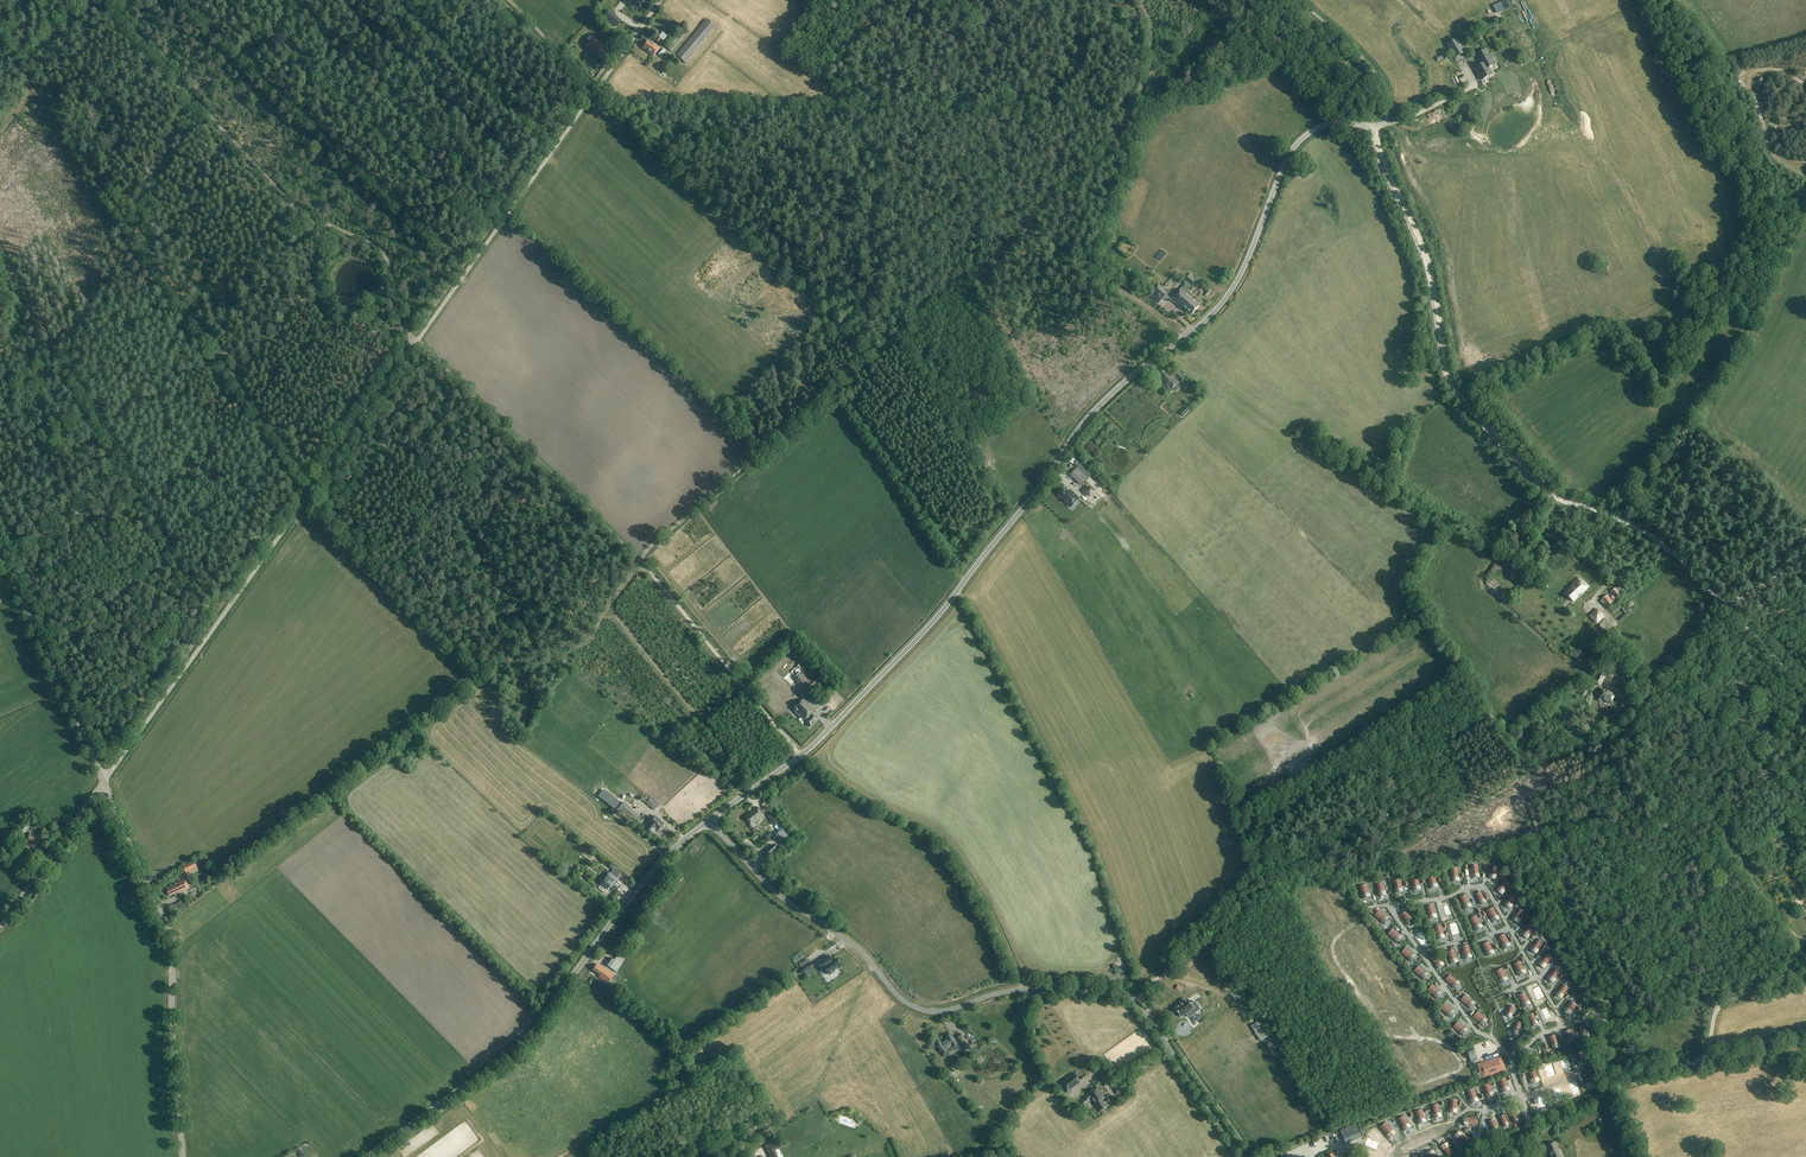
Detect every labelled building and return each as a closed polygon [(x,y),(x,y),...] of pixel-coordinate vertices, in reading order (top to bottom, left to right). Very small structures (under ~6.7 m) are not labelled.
[(616,17),(609,11),(604,16),(611,22),(616,17)] [(707,20),(677,56),(686,63),(716,28),(707,20)] [(667,48),(672,51),(688,32),(683,28),(667,48)] [(659,43),(661,39),(664,41),(668,36),(662,32),(658,38),(658,37),(656,40),(659,43)] [(592,37),(585,48),(602,60),(607,53),(602,49),(604,46),(592,37)] [(648,41),(643,48),(653,56),(660,48),(653,43),(652,44),(648,41)] [(1458,42),(1449,47),(1458,63),(1467,58),(1458,42)] [(1482,66),(1477,68),(1481,78),(1488,76),(1485,68),(1496,65),(1493,58),(1491,59),(1489,52),(1478,56),(1482,66)] [(215,81),(223,77),(220,73),(213,77),(215,81)] [(199,91),(209,85),(206,80),(196,87),(199,91)] [(1196,280),(1190,275),(1185,281),(1187,283),(1186,284),(1190,287),(1196,280)] [(1167,294),(1162,289),(1158,285),(1153,290),(1155,291),(1150,296),(1159,303),(1162,300),(1167,294)] [(1181,308),(1182,307),(1191,315),(1199,307),(1193,302),(1194,300),(1191,297),(1189,298),(1186,296),(1188,294),(1182,289),(1177,295),(1176,294),(1170,299),(1181,308)] [(1172,391),(1179,384),(1176,381),(1178,379),(1182,383),(1185,379),(1179,372),(1175,376),(1175,377),(1174,379),(1165,370),(1159,375),(1163,379),(1162,380),(1165,382),(1164,384),(1172,391)] [(1187,406),(1180,413),(1184,417),(1190,409),(1187,406)] [(1673,451),(1670,455),(1676,460),(1679,456),(1673,451)] [(1071,475),(1081,485),(1089,477),(1091,475),(1087,470),(1077,461),(1073,464),(1078,468),(1071,475)] [(1641,479),(1646,487),(1654,482),(1649,474),(1641,479)] [(1087,485),(1092,490),(1096,485),(1091,480),(1087,485)] [(1065,489),(1058,496),(1071,508),(1079,499),(1072,493),(1071,495),(1065,489)] [(1512,571),(1508,578),(1513,580),(1517,574),(1512,571)] [(1579,577),(1568,588),(1564,593),(1573,602),(1578,597),(1577,597),(1580,594),(1581,595),(1589,587),(1579,577)] [(1607,595),(1602,600),(1607,607),(1621,595),(1615,589),(1610,593),(1613,596),(1610,598),(1607,595)] [(1589,617),(1597,624),(1604,617),(1597,609),(1589,617)] [(1594,628),(1603,638),(1608,634),(1599,624),(1594,628)] [(1606,684),(1612,672),(1609,671),(1603,683),(1606,684)] [(1601,686),(1606,675),(1601,673),(1595,683),(1601,686)] [(799,676),(795,680),(806,690),(809,687),(799,676)] [(1601,689),(1599,693),(1602,695),(1600,699),(1610,704),(1615,696),(1601,689)] [(804,699),(792,710),(810,727),(817,720),(812,714),(816,711),(804,699)] [(646,804),(654,811),(658,805),(650,798),(646,804)] [(763,803),(768,812),(773,810),(769,800),(763,803)] [(631,801),(628,804),(644,818),(647,815),(631,801)] [(630,823),(634,819),(638,822),(641,819),(637,815),(638,814),(624,803),(616,811),(630,823)] [(751,814),(745,818),(750,825),(754,822),(755,823),(764,817),(757,808),(750,813),(751,814)] [(766,817),(771,823),(778,818),(773,812),(766,817)] [(650,824),(646,829),(651,834),(656,829),(658,831),(664,824),(655,816),(655,817),(654,816),(653,816),(651,818),(652,819),(652,820),(649,823),(650,824)] [(25,823),(19,830),(25,833),(30,827),(25,823)] [(776,835),(783,843),(789,837),(782,829),(776,835)] [(30,834),(24,842),(33,849),(35,847),(36,848),(41,842),(30,834)] [(763,854),(767,859),(777,850),(773,845),(763,854)] [(622,873),(616,868),(612,865),(610,867),(613,871),(610,874),(601,885),(608,890),(611,887),(617,893),(621,888),(615,882),(617,880),(617,879),(622,873)] [(1470,866),(1471,878),(1479,877),(1478,865),(1470,866)] [(1497,867),(1490,866),(1488,878),(1496,879),(1497,867)] [(1450,870),(1451,881),(1459,881),(1457,869),(1450,870)] [(34,892),(42,880),(40,878),(43,873),(40,871),(29,888),(34,892)] [(676,875),(669,887),(675,891),(682,879),(676,875)] [(1429,889),(1437,887),(1434,875),(1427,877),(1429,889)] [(1420,889),(1418,877),(1410,879),(1412,891),(1420,889)] [(185,880),(166,889),(170,896),(177,893),(178,894),(189,889),(185,880)] [(1392,881),(1395,893),(1402,891),(1400,880),(1392,881)] [(1502,880),(1496,890),(1502,894),(1509,884),(1502,880)] [(1385,895),(1383,882),(1375,883),(1378,896),(1385,895)] [(1362,899),(1370,896),(1366,885),(1359,887),(1362,899)] [(1481,893),(1475,895),(1480,905),(1485,902),(1481,893)] [(1510,908),(1517,898),(1510,894),(1504,904),(1510,908)] [(1466,895),(1459,899),(1464,909),(1471,906),(1466,895)] [(1433,906),(1426,908),(1429,919),(1436,917),(1433,906)] [(1453,919),(1450,908),(1441,910),(1445,921),(1453,919)] [(1493,908),(1486,912),(1492,922),(1499,919),(1493,908)] [(1518,908),(1512,918),(1518,922),(1525,913),(1518,908)] [(1374,916),(1384,924),(1388,918),(1379,910),(1374,916)] [(1410,910),(1404,915),(1411,925),(1418,920),(1410,910)] [(1482,927),(1476,917),(1469,921),(1475,931),(1482,927)] [(1459,922),(1449,925),(1452,935),(1461,933),(1459,922)] [(1534,928),(1527,924),(1521,934),(1527,938),(1534,928)] [(1395,930),(1403,937),(1407,933),(1399,926),(1395,930)] [(1444,938),(1441,926),(1433,928),(1436,940),(1444,938)] [(1388,935),(1397,943),(1402,937),(1393,929),(1388,935)] [(1424,931),(1418,935),(1425,945),(1431,941),(1424,931)] [(1510,945),(1504,935),(1498,938),(1503,949),(1510,945)] [(832,949),(836,938),(830,936),(826,947),(832,949)] [(1542,943),(1536,939),(1530,949),(1536,953),(1542,943)] [(1494,953),(1488,942),(1481,946),(1487,956),(1494,953)] [(617,973),(622,966),(624,960),(625,960),(627,955),(623,954),(621,952),(624,948),(620,946),(619,948),(620,949),(619,951),(618,950),(615,955),(617,956),(614,961),(610,958),(605,965),(609,968),(610,968),(617,973)] [(1468,946),(1461,948),(1464,959),(1471,957),(1468,946)] [(1415,955),(1406,948),(1401,954),(1410,961),(1415,955)] [(1450,964),(1457,962),(1454,950),(1446,953),(1450,964)] [(1544,954),(1538,964),(1544,968),(1551,958),(1544,954)] [(822,970),(824,969),(829,977),(842,967),(836,959),(832,962),(831,960),(828,955),(817,963),(822,970)] [(1439,955),(1432,959),(1438,969),(1445,964),(1439,955)] [(1396,965),(1400,971),(1404,968),(1400,962),(1396,965)] [(799,966),(801,969),(804,974),(813,967),(810,963),(805,966),(803,963),(799,966)] [(597,965),(593,970),(601,976),(599,978),(608,984),(613,976),(603,968),(602,969),(597,965)] [(1428,974),(1419,966),(1414,972),(1423,980),(1428,974)] [(1523,966),(1515,970),(1519,979),(1528,974),(1523,966)] [(1553,983),(1560,973),(1554,968),(1547,978),(1553,983)] [(1500,983),(1507,980),(1502,969),(1495,972),(1500,983)] [(1450,975),(1445,981),(1454,989),(1459,983),(1450,975)] [(1517,980),(1518,980),(1513,975),(1507,981),(1514,988),(1519,983),(1517,980)] [(1561,998),(1568,989),(1562,984),(1555,994),(1561,998)] [(1427,991),(1436,999),(1441,993),(1432,985),(1427,991)] [(1538,987),(1530,990),(1537,1003),(1544,999),(1538,987)] [(1241,999),(1245,994),(1238,989),(1235,993),(1241,999)] [(1525,993),(1518,997),(1523,1007),(1530,1004),(1525,993)] [(1461,1001),(1470,1009),(1475,1003),(1466,995),(1461,1001)] [(1187,998),(1173,1007),(1184,1021),(1197,1012),(1187,998)] [(1576,1005),(1570,1001),(1563,1011),(1570,1015),(1576,1005)] [(1445,1004),(1440,1010),(1449,1017),(1454,1011),(1445,1004)] [(1509,1005),(1505,1015),(1511,1018),(1515,1008),(1509,1005)] [(1550,1010),(1543,1013),(1547,1023),(1554,1020),(1550,1010)] [(1479,1013),(1474,1019),(1481,1025),(1487,1019),(1479,1013)] [(1533,1014),(1528,1016),(1532,1026),(1538,1024),(1533,1014)] [(1259,1022),(1251,1027),(1261,1042),(1269,1037),(1259,1022)] [(1458,1022),(1453,1028),(1462,1036),(1467,1030),(1458,1022)] [(1512,1032),(1518,1034),(1522,1024),(1516,1022),(1512,1032)] [(1584,1025),(1577,1027),(1581,1039),(1588,1036),(1584,1025)] [(1568,1044),(1575,1041),(1571,1030),(1564,1032),(1568,1044)] [(952,1046),(953,1048),(955,1051),(960,1048),(958,1045),(951,1035),(946,1037),(948,1039),(942,1043),(941,1041),(936,1044),(943,1055),(945,1058),(950,1055),(948,1052),(946,1050),(952,1046)] [(970,1048),(976,1045),(970,1035),(965,1038),(970,1048)] [(1548,1038),(1552,1049),(1559,1047),(1555,1035),(1548,1038)] [(958,1042),(964,1051),(969,1047),(963,1038),(958,1042)] [(1275,1052),(1280,1050),(1275,1041),(1270,1044),(1275,1052)] [(1486,1063),(1479,1066),(1483,1078),(1505,1071),(1501,1058),(1494,1061),(1493,1060),(1485,1063),(1486,1063)] [(1580,1058),(1573,1061),(1576,1068),(1583,1066),(1580,1058)] [(960,1068),(956,1062),(951,1067),(955,1072),(960,1068)] [(1436,1065),(1430,1067),(1432,1073),(1438,1071),(1436,1065)] [(1074,1073),(1060,1082),(1068,1093),(1072,1091),(1070,1088),(1079,1081),(1074,1073)] [(1533,1074),(1526,1077),(1529,1087),(1536,1085),(1533,1074)] [(1099,1078),(1098,1079),(1104,1087),(1105,1087),(1110,1083),(1110,1082),(1105,1075),(1104,1075),(1099,1078)] [(1504,1078),(1497,1081),(1500,1090),(1508,1088),(1504,1078)] [(1490,1084),(1482,1087),(1486,1098),(1494,1094),(1490,1084)] [(1098,1087),(1088,1094),(1088,1095),(1085,1097),(1086,1098),(1081,1102),(1080,1102),(1083,1106),(1083,1105),(1084,1105),(1089,1102),(1092,1100),(1100,1112),(1107,1107),(1102,1100),(1105,1098),(1103,1095),(1098,1087)] [(1478,1100),(1473,1090),(1466,1094),(1470,1104),(1478,1100)] [(1449,1101),(1449,1111),(1458,1111),(1458,1101),(1449,1101)] [(1440,1107),(1431,1108),(1432,1119),(1442,1118),(1440,1107)] [(1516,1110),(1509,1112),(1513,1123),(1521,1120),(1516,1110)] [(1426,1123),(1423,1111),(1415,1113),(1417,1125),(1426,1123)] [(1503,1116),(1497,1119),(1501,1128),(1507,1126),(1503,1116)] [(1412,1129),(1408,1118),(1398,1121),(1403,1132),(1412,1129)] [(1466,1119),(1462,1127),(1473,1131),(1476,1123),(1466,1119)] [(1494,1120),(1487,1124),(1491,1132),(1498,1128),(1494,1120)] [(1351,1125),(1340,1130),(1345,1143),(1350,1141),(1350,1142),(1361,1137),(1355,1124),(1351,1126),(1351,1125)] [(1390,1124),(1380,1128),(1385,1139),(1395,1135),(1390,1124)] [(1466,1138),(1457,1132),(1451,1140),(1461,1146),(1466,1138)] [(1370,1138),(1365,1147),(1379,1154),(1383,1144),(1370,1138)] [(770,1156),(778,1156),(775,1151),(780,1148),(776,1141),(775,1141),(764,1146),(770,1156)] [(1546,1146),(1551,1156),(1564,1156),(1560,1149),(1558,1150),(1555,1142),(1546,1146)] [(1446,1143),(1437,1146),(1441,1156),(1450,1154),(1446,1143)] [(1421,1152),(1423,1156),(1435,1156),(1430,1147),(1421,1152)]
